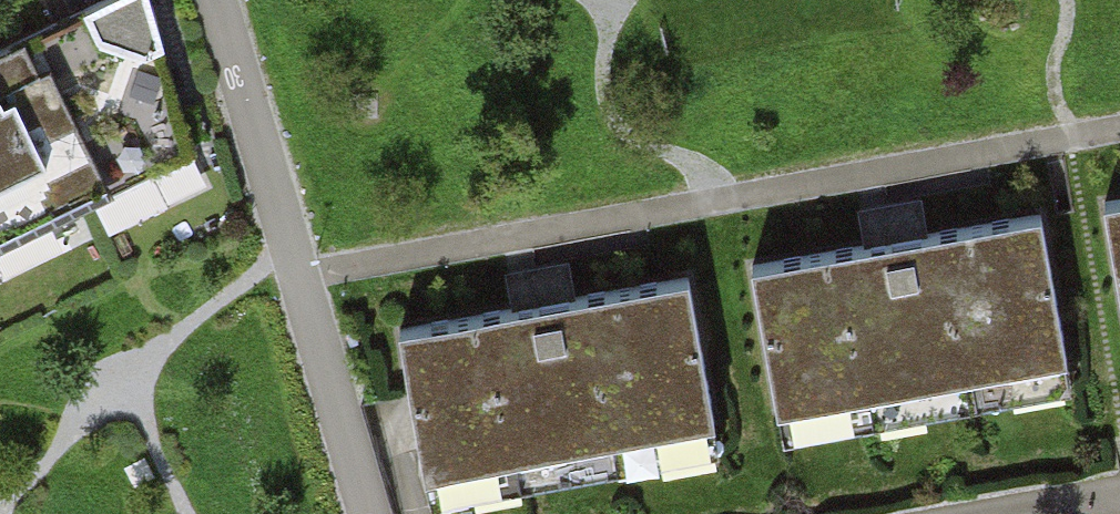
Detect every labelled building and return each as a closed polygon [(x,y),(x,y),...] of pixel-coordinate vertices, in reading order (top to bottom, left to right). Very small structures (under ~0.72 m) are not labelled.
[(143,0),(113,0),(0,54),(0,244),(191,150),(143,0)] [(1109,203),(1119,265),(1119,202),(1109,203)] [(1040,218),(754,267),(779,410),(1064,361),(1040,218)] [(689,276),(406,324),(430,465),(714,416),(689,276)]
